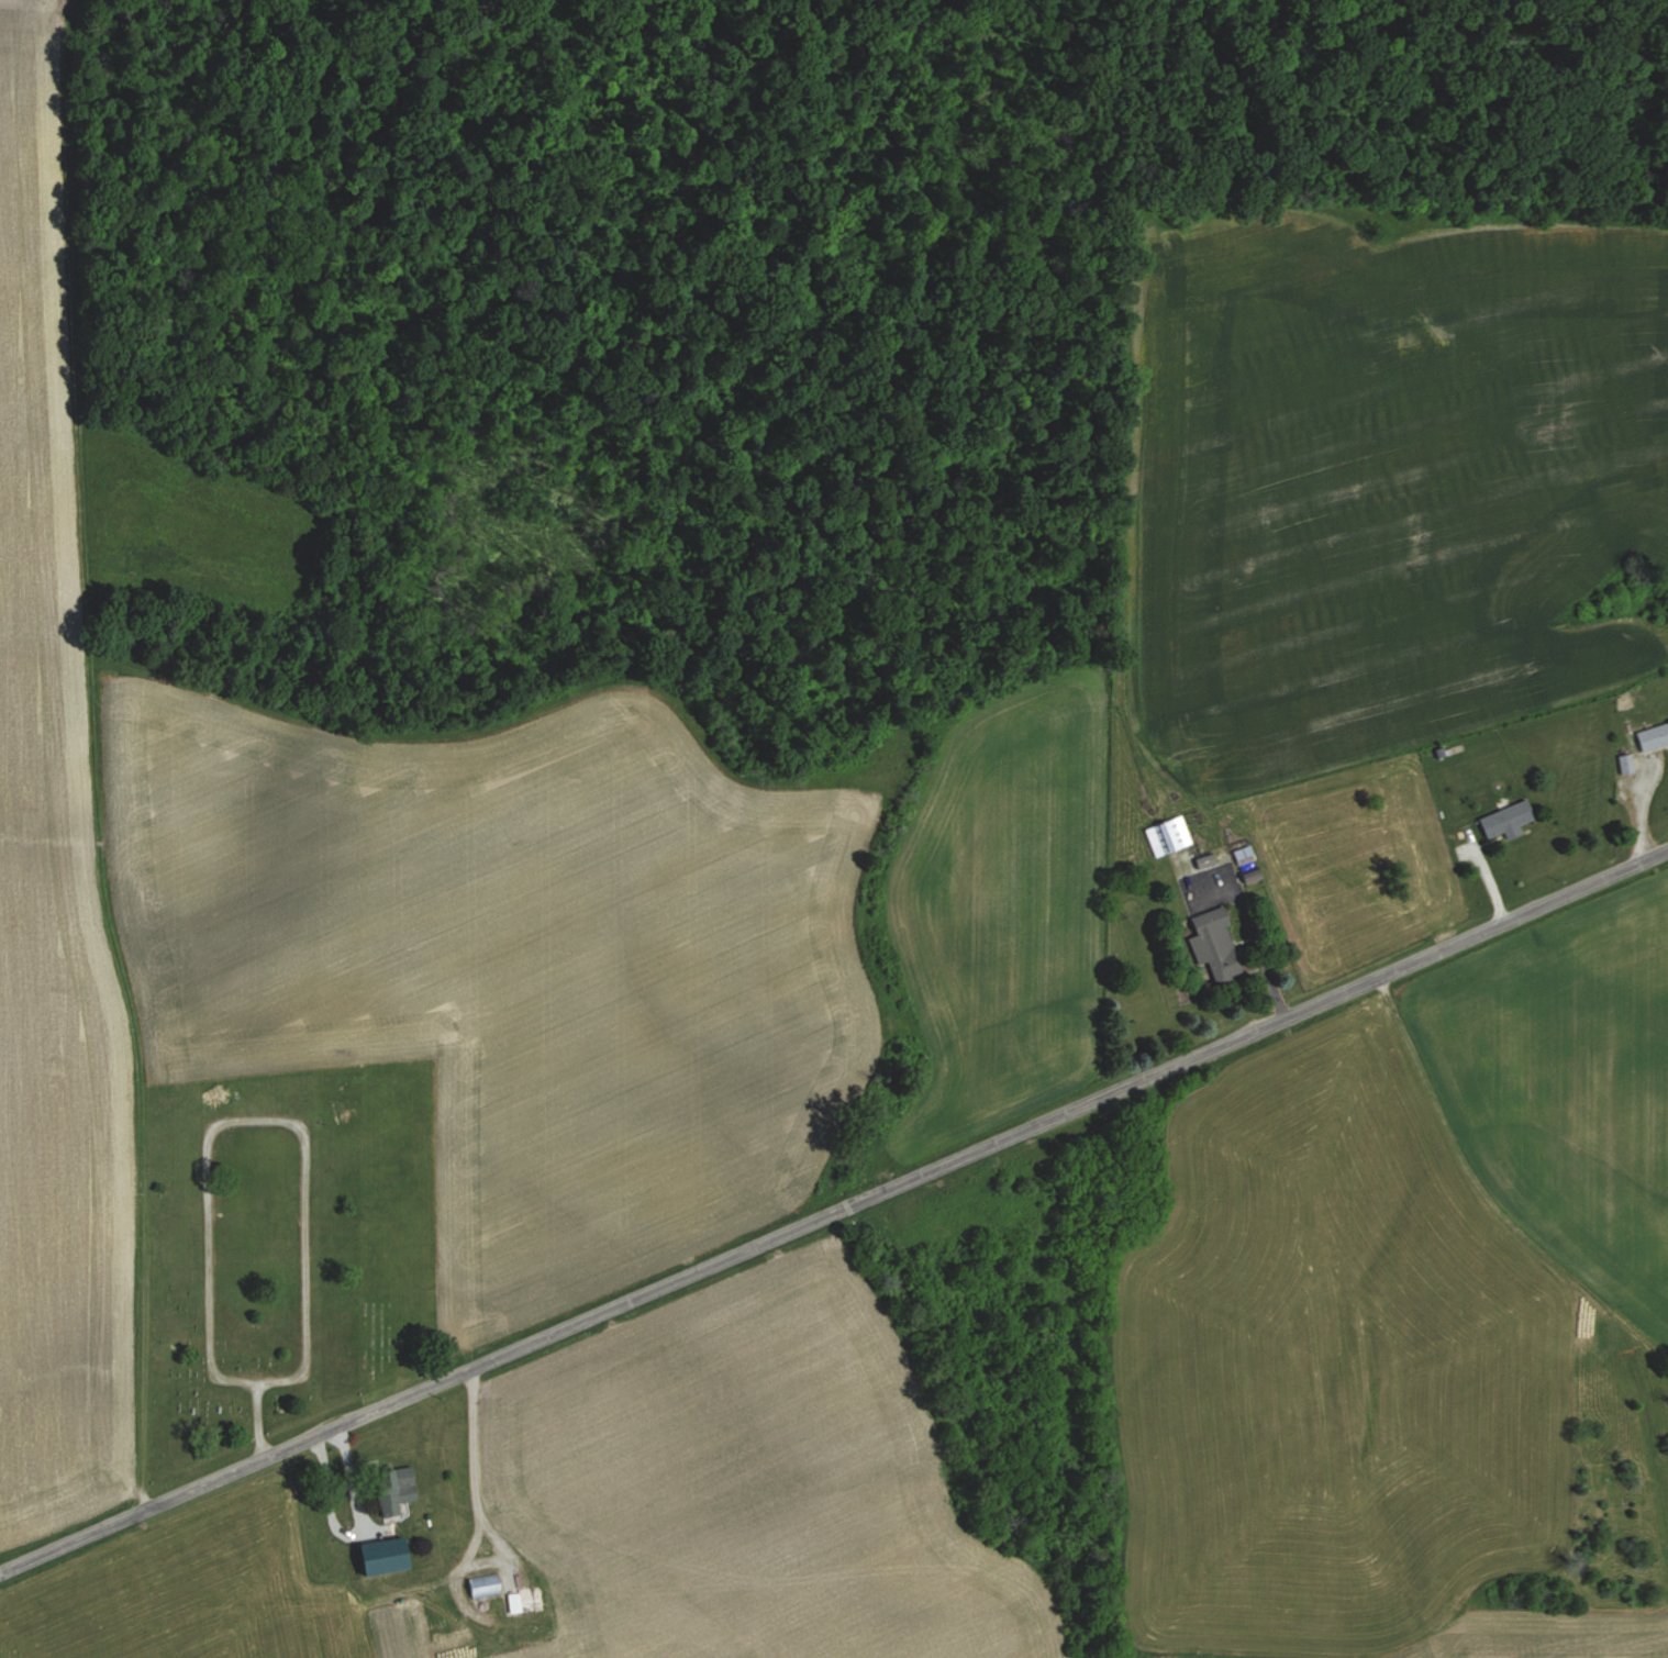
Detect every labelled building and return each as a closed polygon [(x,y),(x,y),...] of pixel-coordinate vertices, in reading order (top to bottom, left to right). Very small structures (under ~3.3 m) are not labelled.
[(1639,752),(1667,744),(1667,722),(1634,732),(1639,752)] [(1476,817),(1483,838),(1501,832),(1503,838),(1519,833),(1516,824),(1533,818),(1527,799),(1476,817)] [(1144,829),(1154,858),(1191,844),(1180,815),(1144,829)] [(1188,938),(1197,964),(1204,961),(1213,983),(1244,971),(1219,906),(1187,918),(1194,936),(1188,938)] [(396,1515),(395,1502),(411,1501),(409,1468),(372,1470),(375,1516),(396,1515)] [(441,1539),(442,1550),(465,1549),(465,1538),(441,1539)] [(375,1574),(395,1571),(391,1542),(371,1545),(375,1574)] [(501,1595),(499,1574),(464,1577),(466,1598),(501,1595)] [(505,1613),(520,1612),(518,1590),(503,1591),(505,1613)]
